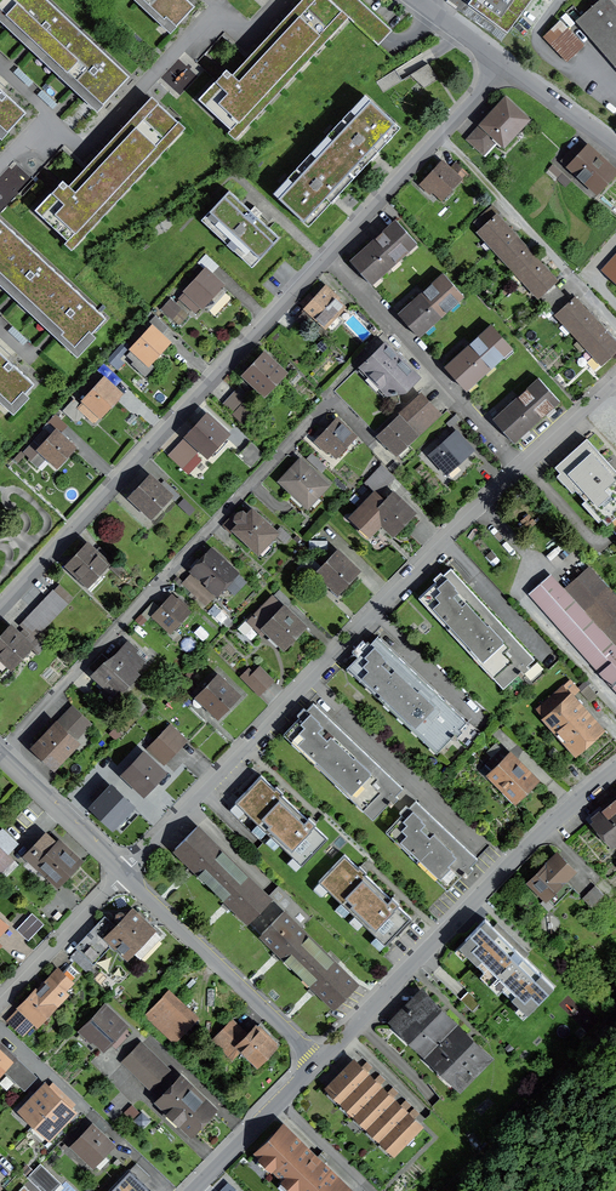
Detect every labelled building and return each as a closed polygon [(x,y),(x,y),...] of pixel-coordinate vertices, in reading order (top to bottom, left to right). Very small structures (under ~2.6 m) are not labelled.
[(21,0),(0,0),(0,10),(6,16),(21,0)] [(81,31),(48,0),(21,0),(6,16),(34,41),(55,60),(81,31)] [(195,7),(188,0),(142,0),(164,20),(166,18),(176,27),(195,7)] [(342,11),(330,0),(314,0),(266,51),(228,92),(216,80),(199,99),(232,130),(342,11)] [(468,4),(507,33),(532,0),(471,0),(468,4)] [(605,0),(603,0),(586,15),(615,49),(615,12),(605,0)] [(560,21),(544,37),(567,62),(584,46),(560,21)] [(103,105),(130,76),(81,31),(55,60),(82,85),(103,105)] [(425,88),(441,77),(429,60),(413,71),(425,88)] [(26,113),(0,88),(0,126),(7,133),(26,113)] [(395,123),(370,100),(324,149),(350,173),(366,155),(370,159),(374,155),(378,152),(373,147),(395,123)] [(502,146),(527,120),(506,100),(469,139),(484,153),(495,140),(502,146)] [(68,241),(179,122),(158,103),(102,163),(65,203),(52,191),(35,210),(68,241)] [(598,189),(613,173),(587,149),(585,151),(578,145),(563,161),(578,175),(580,173),(598,189)] [(350,173),(324,149),(279,198),(304,222),(326,198),(331,202),(334,198),(338,194),(333,190),(350,173)] [(463,183),(470,176),(456,163),(450,170),(442,163),(422,185),(427,189),(430,187),(442,198),(459,179),(463,183)] [(251,249),(260,258),(279,237),(258,217),(260,215),(257,212),(253,208),(251,210),(229,190),(210,211),(219,220),(216,223),(248,252),(251,249)] [(495,246),(511,232),(496,216),(499,213),(493,206),(475,222),(481,229),(479,231),(487,240),(488,239),(495,246)] [(26,243),(0,219),(0,270),(26,243)] [(372,284),(417,244),(396,221),(351,261),(372,284)] [(510,263),(526,248),(511,232),(495,246),(494,248),(502,256),(503,255),(510,263)] [(66,280),(26,243),(0,270),(0,273),(19,290),(39,309),(66,280)] [(525,279),(541,265),(526,248),(510,263),(509,264),(517,273),(518,272),(525,279)] [(552,284),(556,281),(541,265),(525,279),(524,280),(532,289),(533,288),(540,296),(552,284)] [(203,305),(221,285),(209,274),(202,282),(198,279),(180,298),(187,304),(194,297),(203,305)] [(419,337),(464,296),(444,274),(399,314),(419,337)] [(91,334),(106,318),(66,280),(39,309),(58,327),(63,331),(60,334),(75,347),(89,332),(91,334)] [(552,284),(540,296),(546,302),(558,290),(552,284)] [(335,316),(343,307),(337,301),(340,298),(327,286),(315,299),(310,294),(301,303),(307,309),(297,319),(301,323),(311,313),(331,331),(340,322),(335,316)] [(564,296),(558,290),(546,302),(551,308),(564,296)] [(181,324),(192,311),(172,293),(161,306),(181,324)] [(569,303),(564,296),(551,308),(557,314),(569,303)] [(574,329),(589,315),(574,299),(569,303),(557,314),(565,323),(566,322),(574,329)] [(589,346),(604,331),(589,315),(574,329),(572,331),(580,339),(581,338),(589,346)] [(467,389),(512,349),(491,326),(446,366),(467,389)] [(149,362),(167,342),(155,331),(148,339),(145,336),(127,355),(133,361),(131,364),(145,377),(155,367),(149,362)] [(615,351),(615,344),(604,331),(589,346),(587,347),(595,355),(597,354),(604,362),(615,351)] [(404,390),(417,377),(405,365),(409,361),(398,350),(394,354),(385,345),(364,366),(389,392),(404,390)] [(35,384),(2,353),(0,351),(0,394),(11,404),(23,392),(25,394),(35,384)] [(265,393),(284,373),(282,372),(284,370),(274,361),(272,363),(264,355),(246,374),(265,393)] [(94,378),(80,392),(87,398),(79,407),(86,413),(93,406),(101,414),(119,394),(104,380),(100,384),(94,378)] [(514,442),(559,401),(539,379),(494,420),(514,442)] [(235,391),(223,403),(240,419),(252,407),(235,391)] [(396,453),(438,414),(422,396),(378,437),(383,442),(385,441),(396,453)] [(202,448),(208,454),(226,434),(207,416),(169,456),(183,469),(202,448)] [(345,446),(354,436),(337,420),(317,442),(326,451),(329,448),(337,455),(337,454),(340,457),(348,449),(345,446)] [(57,465),(73,447),(56,431),(51,436),(44,430),(24,452),(31,459),(40,449),(57,465)] [(456,464),(473,450),(456,432),(449,438),(447,435),(440,441),(443,444),(431,454),(452,477),(460,469),(456,464)] [(555,467),(580,495),(612,467),(587,439),(555,467)] [(252,442),(241,454),(252,465),(263,453),(252,442)] [(345,484),(312,454),(308,458),(323,472),(324,471),(342,488),(345,484)] [(318,494),(326,485),(303,463),(298,469),(294,466),(281,480),(292,490),(287,496),(308,516),(324,499),(318,494)] [(382,465),(365,483),(373,490),(377,486),(382,490),(394,477),(382,465)] [(607,525),(615,517),(615,471),(612,467),(580,495),(607,525)] [(169,494),(173,489),(164,481),(160,486),(150,477),(132,497),(152,515),(170,496),(169,494)] [(394,532),(412,513),(393,494),(385,503),(375,494),(353,517),(362,526),(365,523),(372,530),(381,520),(394,532)] [(268,541),(276,532),(255,513),(250,519),(243,512),(238,513),(237,515),(235,513),(223,525),(232,533),(235,530),(263,555),(272,545),(268,541)] [(529,516),(523,521),(528,527),(534,522),(529,516)] [(106,563),(111,557),(100,547),(95,552),(87,545),(69,564),(88,582),(85,585),(90,590),(102,577),(98,573),(107,564),(106,563)] [(235,593),(245,582),(213,552),(195,571),(216,591),(224,583),(235,593)] [(338,590),(357,571),(337,552),(319,571),(338,590)] [(320,567),(309,557),(299,568),(309,578),(320,567)] [(117,562),(111,568),(124,580),(130,575),(117,562)] [(419,598),(448,629),(479,599),(451,568),(419,598)] [(590,569),(567,589),(615,644),(615,599),(590,569)] [(194,577),(186,585),(204,602),(212,594),(194,577)] [(567,589),(560,595),(545,578),(529,593),(610,685),(615,679),(615,644),(567,589)] [(73,598),(59,584),(34,610),(49,624),(73,598)] [(285,645),(303,626),(285,608),(291,601),(279,590),(249,621),(247,619),(238,628),(244,634),(253,625),(261,633),(266,627),(285,645)] [(171,630),(188,612),(172,596),(154,615),(171,630)] [(448,629),(474,657),(506,627),(479,599),(448,629)] [(153,602),(141,614),(147,620),(159,608),(153,602)] [(32,651),(37,655),(48,644),(39,636),(49,624),(34,610),(20,625),(24,628),(20,632),(11,624),(0,636),(0,673),(2,674),(0,676),(0,678),(3,681),(32,651)] [(474,657),(503,688),(519,673),(531,686),(547,671),(506,627),(474,657)] [(347,668),(378,697),(408,665),(377,636),(347,668)] [(137,673),(147,662),(139,654),(142,651),(128,638),(91,677),(117,701),(140,675),(137,673)] [(378,697),(406,723),(436,692),(408,665),(378,697)] [(249,670),(242,676),(259,694),(272,680),(260,668),(253,674),(249,670)] [(219,714),(237,695),(218,676),(199,695),(219,714)] [(585,681),(578,688),(581,692),(588,685),(585,681)] [(541,708),(577,749),(598,730),(581,711),(584,708),(573,696),(570,699),(561,690),(541,708)] [(406,723),(437,752),(454,734),(467,746),(480,733),(436,692),(406,723)] [(283,734),(314,763),(344,732),(313,703),(283,734)] [(31,750),(55,772),(81,745),(77,741),(92,724),(73,706),(31,750)] [(162,762),(184,739),(170,726),(149,748),(162,762)] [(314,763),(342,790),(372,758),(344,732),(314,763)] [(495,782),(514,801),(537,778),(518,759),(515,763),(502,749),(485,766),(498,779),(495,782)] [(125,773),(144,792),(163,772),(143,754),(125,773)] [(342,790),(373,819),(390,801),(403,788),(372,758),(342,790)] [(236,802),(269,833),(294,807),(261,776),(236,802)] [(93,806),(113,825),(132,805),(112,786),(93,806)] [(386,832),(417,861),(447,829),(403,788),(390,801),(403,813),(386,832)] [(612,842),(615,838),(615,799),(593,819),(612,842)] [(269,833),(302,865),(327,838),(294,807),(269,833)] [(175,849),(212,885),(234,862),(198,826),(175,849)] [(417,861),(447,890),(478,858),(447,829),(417,861)] [(0,847),(0,872),(5,878),(19,864),(6,852),(16,842),(5,830),(0,835),(0,845),(1,846),(0,847)] [(59,881),(77,862),(48,835),(27,857),(37,867),(40,863),(59,881)] [(319,881),(352,913),(377,886),(344,855),(319,881)] [(531,881),(554,905),(572,887),(565,879),(573,871),(557,855),(531,881)] [(212,885),(248,921),(271,899),(234,862),(212,885)] [(610,900),(595,885),(582,898),(597,913),(610,900)] [(352,913),(385,944),(411,918),(377,886),(352,913)] [(71,957),(110,994),(118,986),(93,962),(113,941),(118,946),(122,941),(140,958),(161,937),(133,910),(127,916),(123,913),(121,912),(120,912),(119,913),(117,914),(117,915),(116,916),(116,918),(117,919),(120,923),(116,927),(107,918),(78,947),(79,948),(71,957)] [(261,934),(298,970),(321,948),(284,911),(261,934)] [(31,914),(19,928),(30,938),(42,925),(31,914)] [(534,1006),(554,986),(485,919),(465,939),(473,947),(467,953),(520,1005),(526,999),(534,1006)] [(298,970),(335,1007),(357,984),(321,948),(298,970)] [(9,1021),(21,1032),(22,1032),(23,1032),(24,1032),(25,1031),(35,1021),(37,1022),(53,1006),(50,1004),(59,995),(60,996),(61,996),(62,996),(63,995),(64,994),(64,992),(64,991),(64,990),(80,974),(70,965),(63,972),(61,971),(60,970),(59,970),(58,971),(57,971),(38,991),(37,991),(21,1007),(22,1008),(9,1021)] [(151,1013),(176,1037),(196,1016),(171,993),(151,1013)] [(396,1021),(428,1052),(454,1025),(422,994),(396,1021)] [(84,1029),(104,1048),(125,1026),(112,1014),(110,1016),(102,1009),(84,1029)] [(233,1058),(243,1048),(239,1045),(248,1036),(232,1021),(213,1040),(233,1058)] [(428,1052),(460,1084),(486,1057),(454,1025),(428,1052)] [(256,1027),(248,1036),(239,1045),(243,1048),(257,1062),(274,1045),(256,1027)] [(4,1070),(15,1059),(17,1057),(1,1042),(0,1043),(0,1074),(4,1070)] [(124,1062),(150,1087),(168,1069),(142,1044),(124,1062)] [(201,1044),(196,1050),(202,1055),(207,1050),(201,1044)] [(35,1078),(15,1059),(4,1070),(24,1089),(35,1078)] [(329,1087),(342,1100),(368,1074),(355,1061),(329,1087)] [(342,1100),(355,1112),(381,1086),(368,1074),(342,1100)] [(161,1099),(192,1129),(211,1110),(180,1079),(161,1099)] [(23,1109),(36,1122),(59,1098),(46,1085),(39,1093),(37,1091),(30,1098),(32,1100),(23,1109)] [(355,1112),(368,1125),(394,1099),(381,1086),(355,1112)] [(36,1122),(50,1134),(58,1125),(61,1127),(68,1120),(65,1118),(73,1110),(59,1098),(36,1122)] [(368,1125),(381,1138),(407,1112),(394,1099),(368,1125)] [(381,1138),(394,1151),(420,1125),(407,1112),(381,1138)] [(74,1145),(93,1164),(112,1144),(93,1125),(74,1145)] [(298,1190),(346,1190),(349,1188),(284,1125),(257,1152),(298,1190)] [(28,1177),(43,1190),(53,1190),(61,1183),(41,1163),(28,1177)] [(149,1189),(143,1183),(150,1175),(136,1163),(109,1190),(148,1190),(149,1189)]
